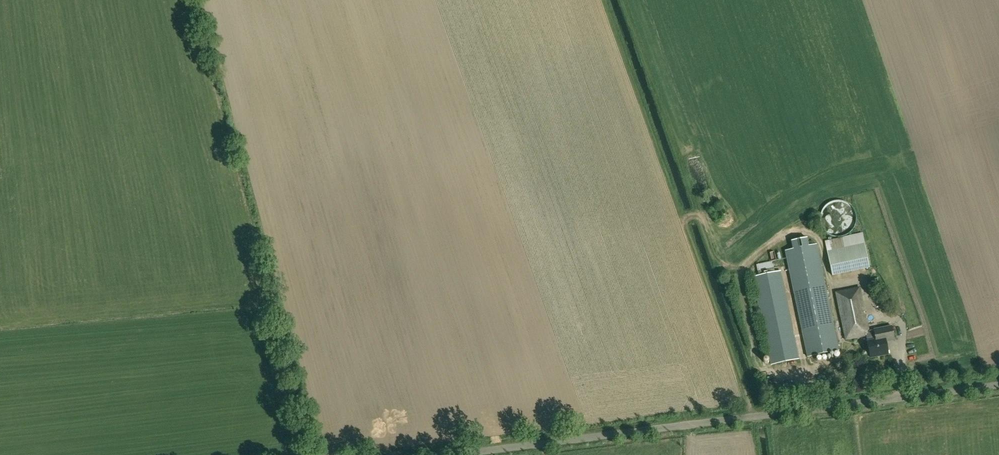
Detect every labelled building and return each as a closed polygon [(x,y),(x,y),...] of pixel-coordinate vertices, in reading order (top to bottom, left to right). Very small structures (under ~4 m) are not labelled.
[(844,238),(825,242),(832,277),(870,269),(865,244),(846,248),(844,238)] [(788,249),(786,249),(808,357),(839,350),(839,348),(841,347),(840,344),(837,344),(831,316),(833,315),(830,300),(828,301),(823,274),(824,274),(821,258),(819,258),(816,245),(808,247),(807,239),(792,242),(794,250),(788,251),(788,249)] [(758,272),(759,276),(753,277),(772,365),(800,359),(782,271),(776,273),(775,268),(758,272)] [(874,331),(869,332),(866,316),(863,316),(862,310),(865,309),(861,289),(837,293),(847,341),(867,337),(871,358),(889,355),(887,343),(896,341),(892,326),(874,331)]
